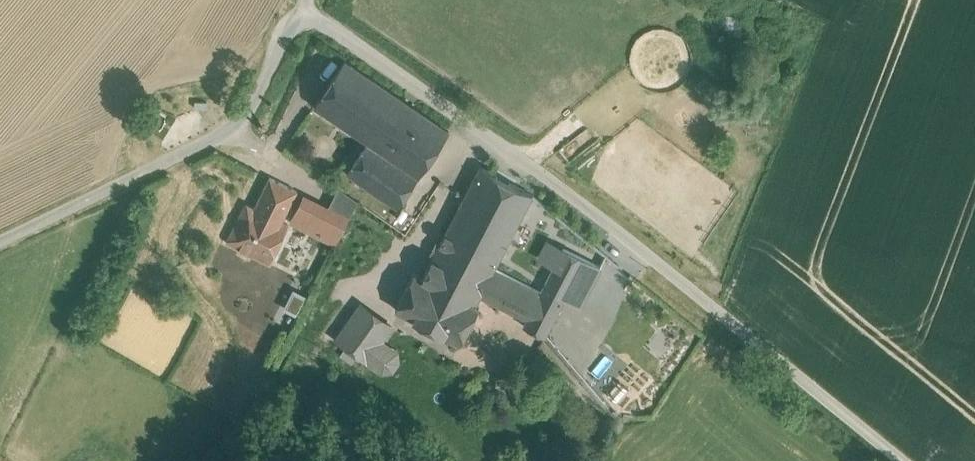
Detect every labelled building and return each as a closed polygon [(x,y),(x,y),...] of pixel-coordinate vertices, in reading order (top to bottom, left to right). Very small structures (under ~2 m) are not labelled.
[(314,105),(368,142),(419,175),(449,130),(345,60),(314,105)] [(160,115),(159,116),(157,117),(156,116),(155,117),(156,117),(154,120),(153,120),(154,121),(155,123),(154,124),(154,125),(155,124),(159,127),(159,128),(160,128),(161,128),(161,127),(165,121),(166,121),(166,120),(165,120),(166,119),(165,118),(164,119),(160,117),(160,115)] [(419,175),(368,142),(347,173),(398,207),(419,175)] [(480,167),(433,258),(485,286),(494,268),(532,195),(480,167)] [(228,243),(268,262),(289,222),(301,197),(275,184),(261,213),(246,206),(228,243)] [(348,222),(301,199),(289,222),(336,246),(341,235),(348,222)] [(527,319),(524,325),(545,336),(566,295),(585,259),(563,248),(527,319)] [(485,286),(433,258),(423,277),(414,273),(396,308),(460,342),(479,307),(475,304),(480,295),(485,286)] [(600,267),(585,259),(566,295),(581,303),(600,267)] [(541,291),(494,268),(485,286),(480,295),(527,319),(541,291)] [(282,307),(297,312),(304,293),(290,287),(282,307)] [(388,344),(400,326),(359,299),(332,337),(390,376),(404,355),(388,344)]
